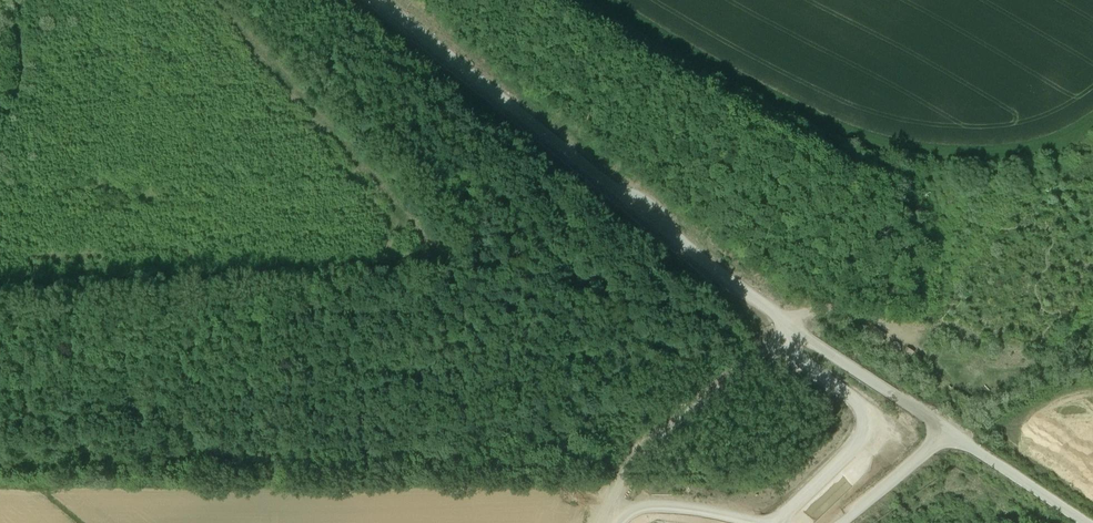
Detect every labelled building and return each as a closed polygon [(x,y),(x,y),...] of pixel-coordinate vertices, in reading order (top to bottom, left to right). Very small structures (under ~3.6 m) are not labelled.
[(867,339),(881,344),(886,331),(872,326),(867,339)] [(905,347),(899,359),(907,362),(912,351),(905,347)]
